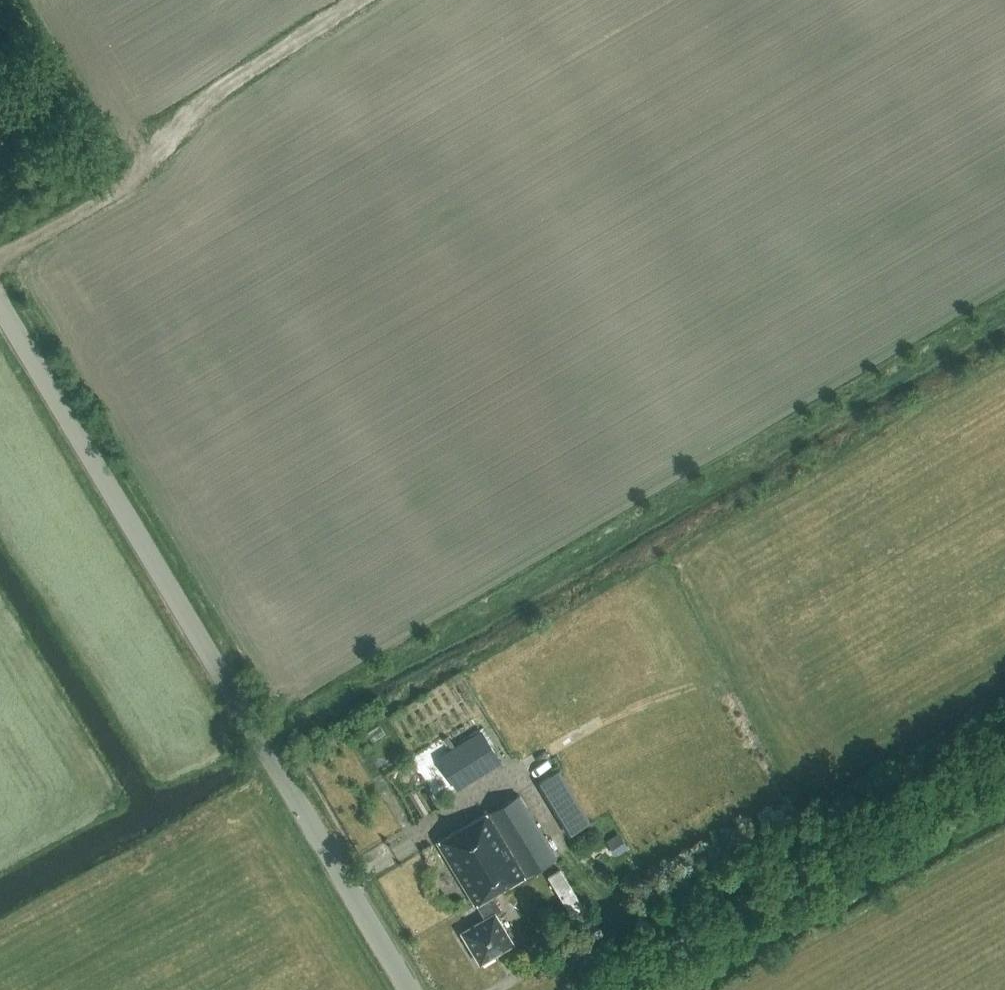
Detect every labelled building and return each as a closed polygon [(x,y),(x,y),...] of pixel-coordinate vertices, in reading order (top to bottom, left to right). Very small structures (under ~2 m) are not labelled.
[(481,733),(439,759),(457,786),(498,761),(481,733)] [(571,834),(590,823),(559,771),(540,783),(571,834)] [(436,842),(470,897),(480,891),(494,913),(499,910),(491,895),(556,857),(518,794),(436,842)] [(614,842),(595,851),(609,882),(628,873),(614,842)] [(494,913),(480,891),(470,897),(474,904),(475,903),(484,917),(460,931),(460,932),(479,963),(512,943),(494,913)]
